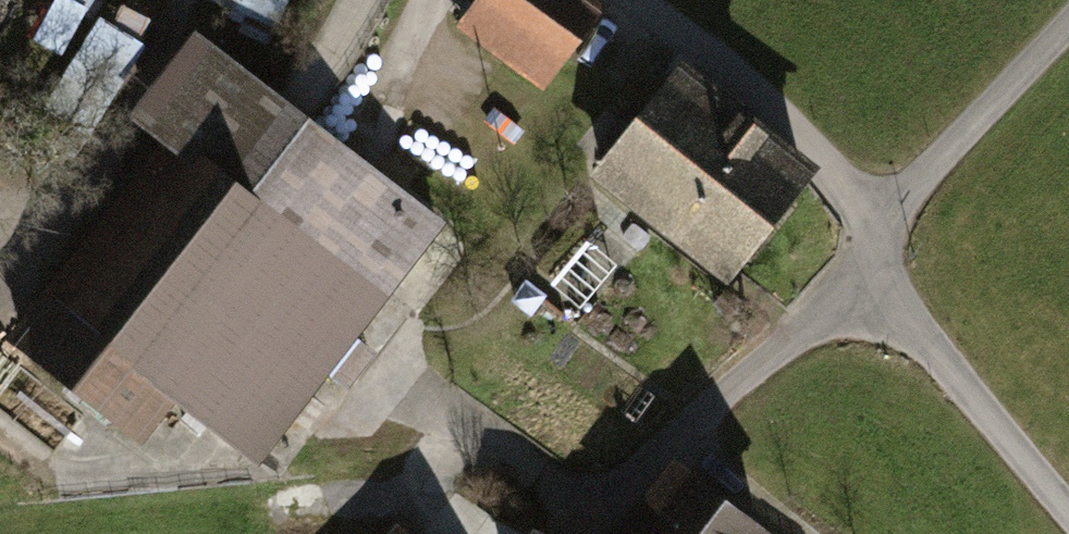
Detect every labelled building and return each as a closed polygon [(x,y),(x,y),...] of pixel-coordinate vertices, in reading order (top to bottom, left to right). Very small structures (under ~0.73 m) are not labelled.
[(89,0),(58,0),(42,40),(69,51),(89,0)] [(289,0),(214,0),(214,2),(285,18),(289,0)] [(544,0),(504,0),(469,52),(545,103),(592,33),(544,0)] [(81,63),(111,75),(128,34),(98,22),(81,63)] [(464,255),(195,47),(132,127),(168,155),(10,356),(142,458),(174,416),(276,495),(464,255)] [(678,72),(587,185),(722,292),(812,178),(678,72)] [(716,522),(707,533),(731,533),(716,522)]
